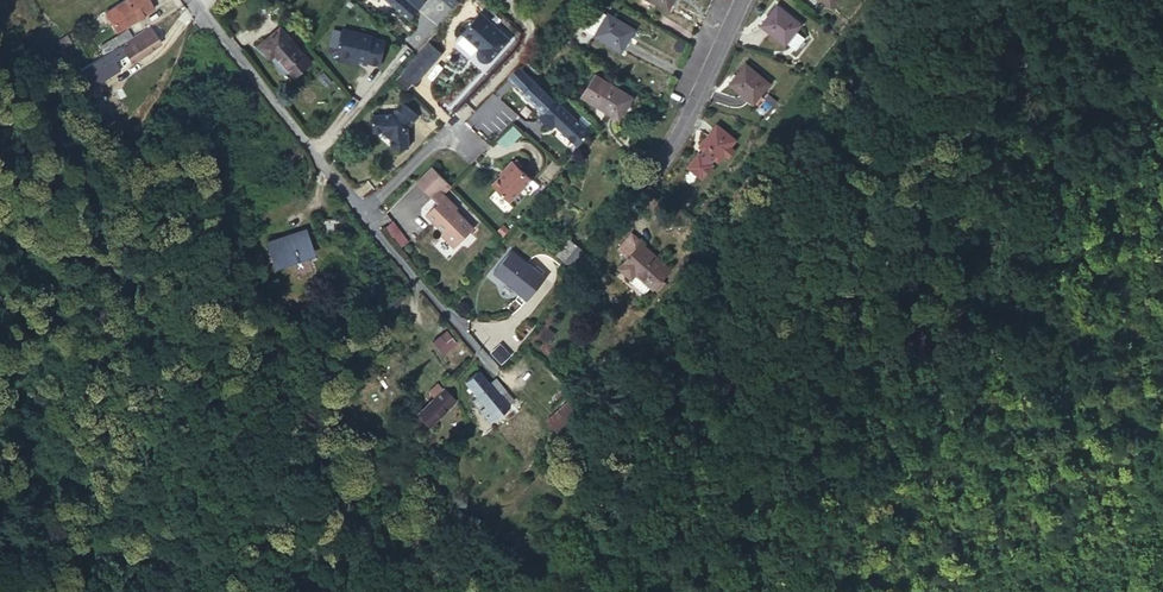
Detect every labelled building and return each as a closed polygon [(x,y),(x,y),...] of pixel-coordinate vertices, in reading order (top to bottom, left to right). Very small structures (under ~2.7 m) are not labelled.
[(112,8),(113,10),(105,16),(111,25),(108,27),(111,32),(118,28),(115,24),(123,19),(126,24),(151,7),(147,0),(124,0),(112,8)] [(408,19),(424,2),(422,0),(387,0),(408,19)] [(454,11),(465,0),(442,0),(454,11)] [(667,9),(672,0),(651,0),(667,9)] [(776,5),(760,25),(784,44),(786,42),(790,46),(791,44),(795,47),(803,37),(795,30),(800,24),(776,5)] [(593,6),(577,25),(620,51),(634,29),(607,13),(606,14),(593,6)] [(480,11),(462,31),(479,46),(478,48),(478,50),(478,53),(478,55),(481,58),(483,59),(488,59),(492,57),(492,56),(510,36),(480,11)] [(92,22),(85,26),(88,32),(96,28),(92,22)] [(159,43),(148,27),(132,37),(105,54),(85,66),(78,70),(88,87),(118,68),(113,59),(125,52),(130,61),(159,43)] [(280,27),(259,45),(270,57),(275,53),(294,75),(309,62),(280,27)] [(371,37),(341,29),(336,49),(339,53),(355,57),(354,63),(364,65),(365,62),(378,65),(384,41),(371,38),(371,37)] [(105,54),(132,37),(127,30),(100,46),(105,54)] [(427,42),(401,71),(415,83),(440,53),(427,42)] [(744,63),(727,83),(752,103),(769,83),(744,63)] [(507,77),(543,112),(555,123),(573,140),(583,129),(532,80),(532,81),(517,67),(507,77)] [(415,83),(401,71),(397,77),(410,88),(415,83)] [(322,72),(317,77),(325,87),(331,82),(322,72)] [(594,74),(581,97),(618,119),(631,97),(594,74)] [(391,130),(392,134),(392,143),(408,143),(408,124),(419,112),(404,97),(392,109),(373,109),(374,126),(384,126),(388,126),(391,130)] [(555,123),(543,112),(539,117),(551,129),(555,123)] [(716,124),(698,147),(703,150),(699,154),(698,153),(687,166),(700,177),(711,164),(709,162),(713,158),(717,161),(735,139),(716,124)] [(511,145),(522,137),(516,129),(506,137),(511,145)] [(514,160),(510,163),(522,175),(526,172),(514,160)] [(510,163),(509,162),(501,171),(502,172),(489,185),(507,202),(531,177),(526,172),(522,175),(510,163)] [(458,206),(440,188),(448,180),(432,164),(417,179),(433,195),(438,201),(425,213),(443,230),(443,234),(452,243),(457,243),(474,226),(457,208),(458,206)] [(418,186),(392,213),(399,220),(425,193),(418,186)] [(552,186),(548,191),(555,197),(559,192),(552,186)] [(342,217),(321,219),(322,236),(343,234),(342,217)] [(395,221),(386,227),(401,248),(410,242),(395,221)] [(303,230),(266,241),(273,263),(310,252),(303,230)] [(652,289),(653,288),(660,279),(669,269),(641,244),(642,242),(632,233),(618,248),(628,258),(618,269),(631,280),(629,282),(644,295),(650,288),(652,289)] [(563,260),(574,246),(576,244),(568,238),(555,254),(563,260)] [(580,251),(574,246),(563,260),(569,265),(580,251)] [(510,250),(493,271),(526,298),(543,277),(510,250)] [(660,279),(653,288),(656,290),(663,282),(660,279)] [(395,291),(384,306),(391,311),(402,296),(395,291)] [(547,328),(540,337),(546,342),(554,333),(547,328)] [(445,330),(431,341),(440,353),(454,342),(445,330)] [(490,354),(502,365),(512,355),(500,344),(490,354)] [(512,400),(500,385),(494,378),(490,380),(486,383),(476,371),(464,381),(476,395),(470,399),(487,420),(512,400)] [(441,388),(436,382),(427,391),(432,397),(441,388)] [(408,419),(415,426),(420,426),(424,423),(427,425),(453,400),(441,388),(432,397),(408,419)] [(568,400),(546,420),(556,430),(578,410),(568,400)]
